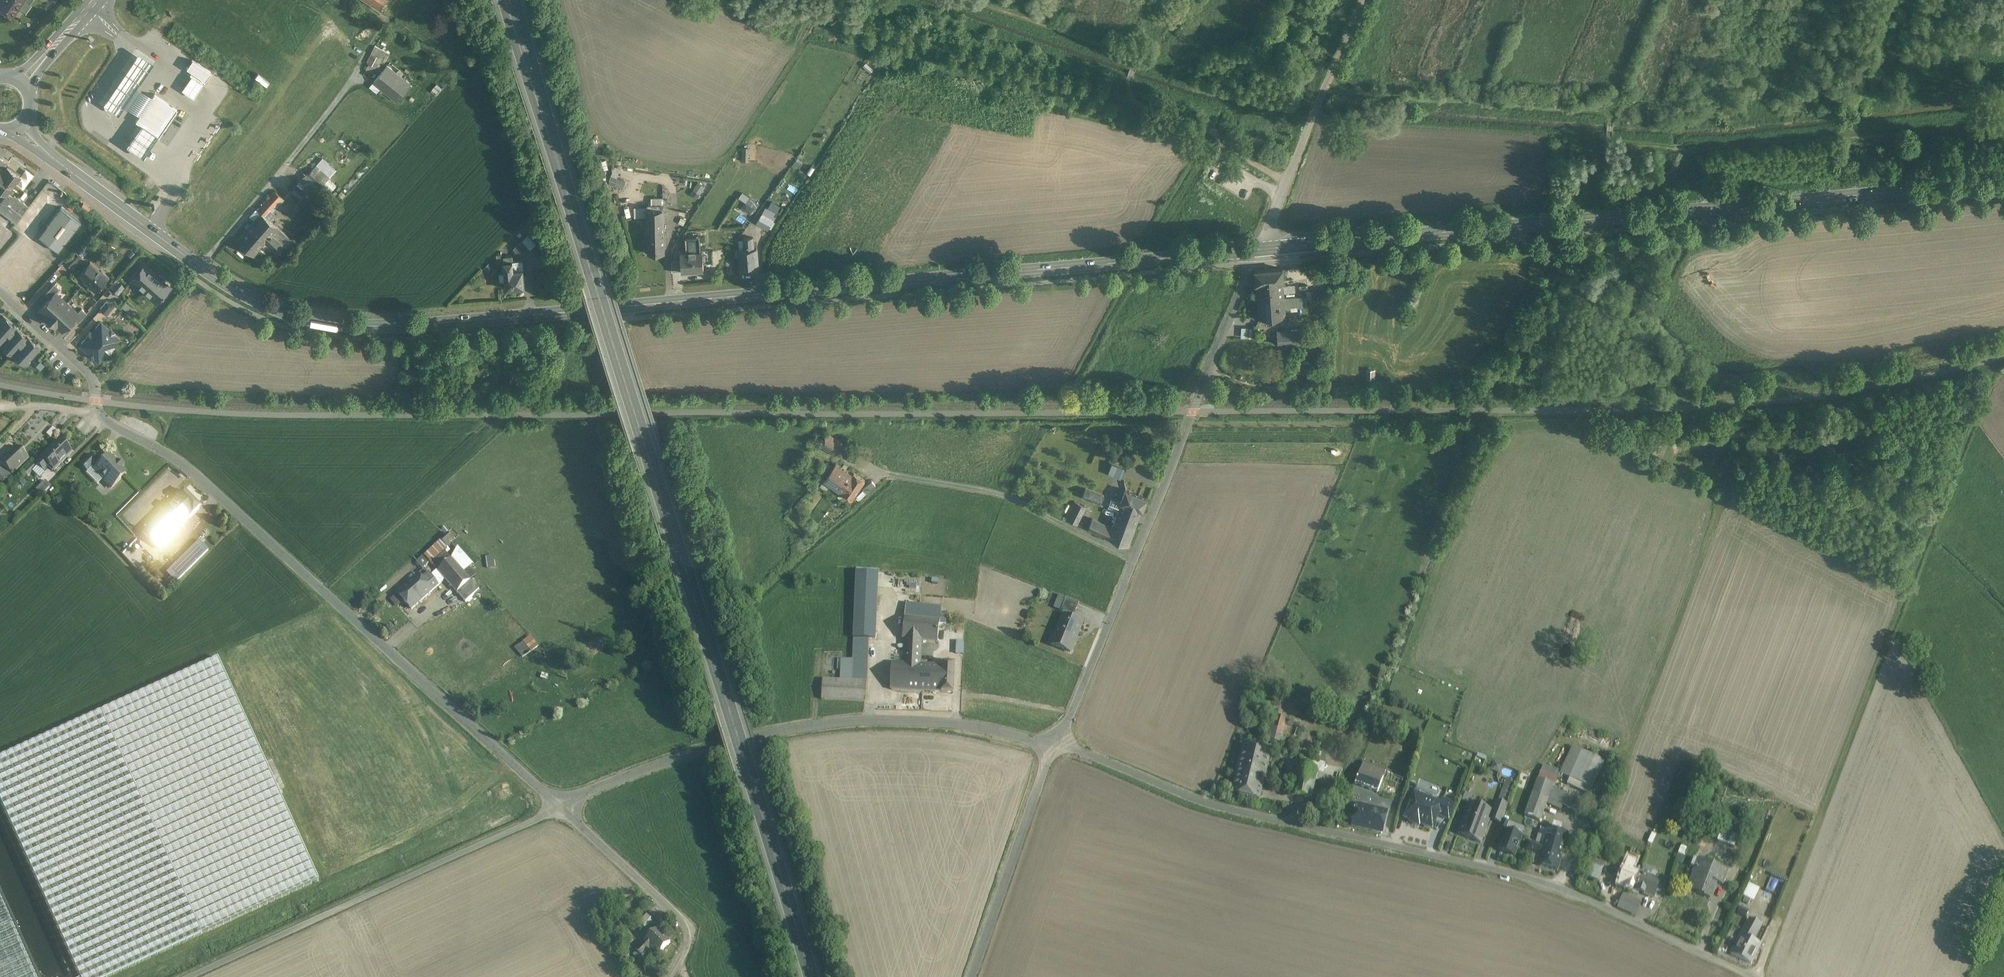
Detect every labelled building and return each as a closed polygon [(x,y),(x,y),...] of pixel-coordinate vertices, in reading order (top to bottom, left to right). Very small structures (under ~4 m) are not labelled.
[(0,1),(0,7),(1,8),(0,9),(1,12),(5,15),(7,14),(8,13),(12,15),(23,0),(1,0),(0,1)] [(379,10),(385,0),(364,0),(379,10)] [(389,53),(375,46),(366,63),(372,66),(377,56),(386,60),(389,53)] [(142,113),(153,97),(136,86),(152,62),(136,51),(102,104),(119,115),(127,103),(142,113)] [(211,72),(193,60),(187,68),(192,72),(205,81),(211,72)] [(387,67),(374,83),(382,89),(387,83),(391,86),(394,82),(396,83),(400,77),(403,74),(398,70),(396,74),(387,67)] [(190,75),(191,76),(203,84),(205,81),(192,72),(190,75)] [(203,84),(191,76),(182,90),(194,98),(203,84)] [(400,77),(396,83),(394,82),(391,86),(387,83),(382,89),(397,101),(410,85),(400,77)] [(142,113),(136,122),(141,125),(157,136),(158,137),(176,110),(154,95),(153,97),(142,113)] [(157,136),(141,125),(127,146),(143,157),(157,136)] [(0,158),(0,206),(4,209),(8,204),(13,196),(6,191),(19,174),(7,165),(8,164),(0,158)] [(321,158),(310,171),(318,178),(324,183),(335,171),(321,158)] [(318,178),(310,171),(306,175),(314,183),(318,178)] [(314,183),(306,175),(303,173),(297,181),(308,190),(314,183)] [(624,180),(617,178),(615,186),(621,188),(624,180)] [(705,187),(698,183),(694,188),(701,193),(705,187)] [(295,184),(288,192),(295,198),(302,190),(295,184)] [(282,197),(274,191),(263,205),(270,211),(282,197)] [(743,192),(740,197),(746,201),(742,208),(753,214),(760,202),(743,192)] [(29,206),(14,195),(13,196),(8,204),(22,215),(29,206)] [(16,223),(22,215),(8,204),(4,209),(0,206),(0,211),(16,223)] [(634,207),(634,217),(647,217),(647,206),(634,207)] [(81,222),(61,207),(39,235),(58,251),(81,222)] [(777,214),(766,208),(762,214),(774,220),(777,214)] [(664,212),(647,212),(648,225),(665,225),(664,212)] [(261,213),(236,242),(252,256),(264,242),(277,253),(283,245),(270,234),(277,227),(261,213)] [(774,220),(762,214),(756,223),(768,230),(774,220)] [(665,225),(648,225),(648,254),(665,253),(665,225)] [(745,238),(744,238),(745,250),(739,250),(740,267),(758,265),(756,249),(754,249),(753,238),(745,238)] [(530,250),(522,241),(513,248),(521,257),(530,250)] [(700,243),(686,244),(687,253),(681,253),(681,260),(682,270),(682,271),(704,269),(702,252),(701,252),(700,243)] [(75,252),(66,262),(71,266),(80,257),(75,252)] [(522,260),(511,261),(510,256),(504,257),(506,271),(505,271),(505,272),(506,280),(507,289),(517,288),(518,289),(523,289),(524,287),(525,287),(522,260)] [(681,260),(671,260),(672,272),(682,271),(682,270),(681,260)] [(101,272),(90,262),(79,274),(91,284),(89,286),(96,291),(108,277),(101,271),(101,272)] [(160,280),(153,274),(152,275),(144,267),(132,280),(132,281),(156,302),(162,296),(163,296),(164,295),(163,294),(168,288),(168,285),(162,280),(160,280)] [(1282,268),(1254,270),(1256,287),(1257,287),(1283,285),(1284,284),(1282,268)] [(60,289),(54,284),(45,294),(50,298),(55,293),(56,293),(60,289)] [(1283,285),(1257,287),(1259,319),(1285,317),(1283,285)] [(50,298),(39,310),(45,316),(44,316),(50,321),(66,303),(56,293),(55,293),(50,298)] [(113,301),(106,302),(100,308),(106,314),(115,304),(113,301)] [(66,303),(50,321),(55,326),(56,325),(62,331),(72,319),(78,313),(77,313),(66,303)] [(81,308),(77,313),(78,313),(72,319),(77,324),(87,313),(81,308)] [(3,316),(0,319),(0,345),(1,344),(12,354),(13,353),(25,364),(39,348),(27,337),(27,338),(18,329),(14,325),(14,326),(3,316)] [(108,330),(101,323),(100,324),(99,324),(96,328),(86,340),(85,339),(81,343),(82,344),(81,345),(88,352),(88,353),(88,355),(91,358),(93,358),(99,351),(105,357),(113,348),(112,347),(119,339),(114,335),(114,333),(111,330),(108,330)] [(1256,327),(1248,326),(1247,336),(1254,338),(1256,327)] [(1299,330),(1277,331),(1278,345),(1300,344),(1299,330)] [(45,365),(40,361),(36,366),(40,370),(45,365)] [(52,427),(46,434),(50,437),(56,431),(52,427)] [(843,443),(828,433),(820,444),(835,454),(843,443)] [(60,441),(42,459),(49,466),(54,471),(72,453),(60,441)] [(16,447),(0,462),(0,464),(3,467),(11,475),(12,475),(29,459),(16,447)] [(58,473),(77,452),(75,450),(55,471),(58,473)] [(97,461),(91,455),(81,465),(87,471),(92,466),(96,469),(100,465),(96,461),(97,461)] [(96,469),(95,470),(104,479),(103,481),(111,488),(125,473),(121,469),(122,468),(117,463),(116,464),(108,456),(96,469)] [(49,466),(42,459),(37,464),(44,471),(49,466)] [(43,472),(33,463),(24,473),(28,476),(32,471),(39,477),(43,472)] [(853,475),(836,463),(824,481),(852,500),(865,480),(854,473),(853,475)] [(1125,469),(1112,464),(1108,474),(1121,479),(1125,469)] [(3,467),(0,470),(0,471),(7,478),(8,479),(11,475),(3,467)] [(48,486),(43,481),(34,490),(39,495),(48,486)] [(872,481),(863,489),(867,493),(876,485),(872,481)] [(1121,503),(1086,489),(1082,497),(1110,508),(1110,512),(1118,514),(1122,503),(1121,503)] [(1148,499),(1125,490),(1121,503),(1122,503),(1142,511),(1143,511),(1148,499)] [(199,507),(183,491),(176,497),(177,498),(168,508),(167,508),(183,523),(199,507)] [(1084,506),(1074,502),(1066,519),(1076,524),(1084,506)] [(1142,511),(1122,503),(1118,514),(1113,527),(1109,538),(1129,546),(1142,511)] [(183,523),(167,508),(168,508),(164,504),(160,508),(164,512),(143,532),(159,549),(184,525),(183,523)] [(1113,527),(1091,519),(1087,530),(1109,538),(1113,527)] [(454,539),(448,532),(440,539),(446,546),(454,539)] [(192,549),(196,553),(196,554),(201,558),(209,549),(199,540),(192,549)] [(447,548),(441,541),(424,556),(430,563),(432,566),(433,566),(438,572),(451,560),(446,554),(449,551),(447,548)] [(473,565),(458,549),(452,559),(464,573),(468,569),(473,565)] [(493,556),(484,557),(486,569),(494,568),(493,556)] [(422,557),(417,562),(423,569),(428,564),(422,557)] [(452,559),(451,560),(438,572),(445,580),(457,593),(471,581),(470,580),(464,573),(452,559)] [(475,576),(468,569),(464,573),(470,580),(475,576)] [(425,570),(398,594),(411,610),(439,585),(438,585),(431,576),(425,570)] [(438,572),(431,576),(438,585),(445,580),(438,572)] [(471,581),(457,593),(466,603),(479,590),(471,581)] [(877,595),(855,594),(854,619),(876,620),(877,595)] [(1065,600),(1059,597),(1054,608),(1061,611),(1065,600)] [(1079,602),(1066,597),(1065,600),(1061,611),(1073,616),(1079,602)] [(942,606),(906,602),(904,618),(905,616),(940,620),(942,606)] [(940,620),(905,616),(904,618),(902,638),(905,639),(921,640),(921,641),(938,642),(940,620)] [(1081,624),(1063,617),(1051,644),(1070,652),(1081,624)] [(876,620),(854,619),(853,638),(869,638),(868,639),(876,639),(876,620)] [(528,636),(521,642),(529,652),(530,653),(537,646),(528,636)] [(869,638),(853,638),(853,659),(852,680),(866,681),(867,682),(868,639),(869,638)] [(921,640),(905,639),(904,663),(920,664),(921,641),(921,640)] [(521,642),(512,648),(520,658),(529,652),(521,642)] [(102,711),(202,934),(319,882),(219,659),(102,711)] [(853,659),(841,659),(840,680),(852,680),(853,659)] [(904,663),(893,662),(891,689),(926,691),(927,664),(920,664),(904,663)] [(943,665),(927,664),(926,691),(953,692),(954,663),(950,663),(950,662),(948,662),(948,663),(943,663),(943,665)] [(840,680),(823,678),(821,698),(865,701),(866,681),(852,680),(840,680)] [(0,758),(0,798),(80,976),(105,976),(202,934),(102,711),(0,758)] [(1286,718),(1272,714),(1265,739),(1279,742),(1286,718)] [(1271,751),(1244,744),(1236,775),(1263,781),(1271,751)] [(1604,761),(1573,747),(1560,774),(1569,778),(1592,789),(1604,761)] [(1493,760),(1490,769),(1499,772),(1502,764),(1493,760)] [(1385,771),(1369,764),(1366,771),(1383,778),(1385,771)] [(1366,771),(1360,769),(1355,784),(1377,793),(1383,778),(1366,771)] [(1263,781),(1236,775),(1231,793),(1259,799),(1263,781)] [(1505,777),(1498,798),(1507,801),(1515,781),(1505,777)] [(1592,789),(1569,778),(1567,784),(1589,794),(1592,789)] [(1565,793),(1553,784),(1553,785),(1538,780),(1535,787),(1550,792),(1548,799),(1546,803),(1563,811),(1565,807),(1562,805),(1567,795),(1565,794),(1565,793)] [(1550,792),(1535,787),(1533,794),(1548,799),(1550,792)] [(1461,791),(1459,800),(1467,801),(1469,793),(1461,791)] [(1548,799),(1533,794),(1525,816),(1540,822),(1546,803),(1548,799)] [(1586,805),(1567,795),(1562,805),(1565,807),(1581,814),(1586,805)] [(1422,797),(1420,802),(1412,799),(1405,818),(1433,828),(1438,815),(1442,805),(1441,805),(1422,797)] [(1455,805),(1443,800),(1441,805),(1442,805),(1438,815),(1449,820),(1455,805)] [(1492,811),(1470,802),(1458,833),(1481,842),(1490,819),(1493,811),(1492,811)] [(1507,806),(1496,802),(1492,811),(1493,811),(1490,819),(1501,823),(1502,821),(1507,806)] [(1370,807),(1357,804),(1354,815),(1351,814),(1350,817),(1353,817),(1351,825),(1365,828),(1370,807)] [(1386,811),(1370,807),(1365,828),(1382,832),(1386,811)] [(1509,823),(1502,821),(1501,823),(1496,838),(1502,840),(1506,831),(1509,823)] [(1549,829),(1548,828),(1541,830),(1541,829),(1540,830),(1540,831),(1536,843),(1543,845),(1542,848),(1562,854),(1568,834),(1560,832),(1552,830),(1549,829)] [(1737,835),(1720,828),(1715,840),(1733,847),(1737,835)] [(1506,831),(1502,840),(1498,850),(1514,856),(1521,837),(1506,831)] [(1536,843),(1529,842),(1526,851),(1540,854),(1542,848),(1543,845),(1536,843)] [(1675,859),(1682,861),(1687,847),(1679,845),(1675,859)] [(1562,854),(1542,848),(1540,854),(1537,865),(1557,870),(1562,854)] [(1636,860),(1628,857),(1617,883),(1639,891),(1645,874),(1632,869),(1636,860)] [(1701,861),(1694,857),(1691,866),(1694,867),(1698,869),(1701,861)] [(1603,863),(1590,858),(1583,875),(1596,880),(1603,863)] [(1728,871),(1701,861),(1698,869),(1694,867),(1693,868),(1694,869),(1691,877),(1692,878),(1690,884),(1697,887),(1695,891),(1710,897),(1716,882),(1723,884),(1728,871)] [(1640,870),(1654,875),(1657,868),(1642,863),(1640,870)] [(1660,880),(1645,874),(1639,891),(1653,897),(1660,880)] [(1754,899),(1759,886),(1749,882),(1745,895),(1754,899)] [(1641,902),(1623,895),(1619,906),(1636,914),(1641,902)] [(11,923),(0,899),(0,928),(11,923)] [(1737,910),(1747,915),(1751,908),(1741,903),(1737,910)] [(647,914),(639,922),(643,926),(651,918),(647,914)] [(1761,923),(1750,918),(1741,934),(1752,939),(1761,923)] [(11,923),(0,928),(0,976),(35,976),(11,923)] [(657,929),(644,941),(650,947),(658,955),(670,943),(657,929)] [(1752,939),(1741,934),(1732,952),(1751,962),(1760,943),(1752,939)] [(644,941),(636,950),(641,956),(650,947),(644,941)]
